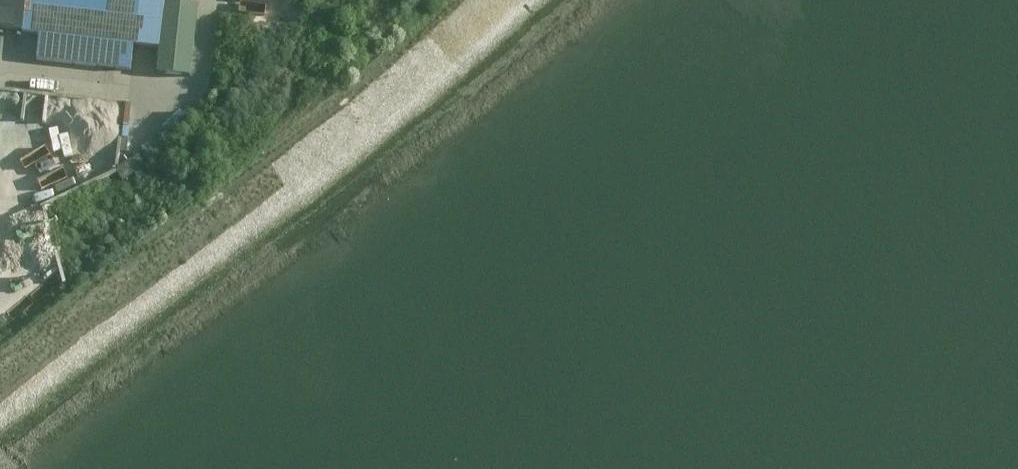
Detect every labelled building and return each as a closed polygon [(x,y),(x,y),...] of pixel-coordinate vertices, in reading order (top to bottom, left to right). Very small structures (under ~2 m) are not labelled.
[(44,33),(42,57),(127,66),(130,42),(161,45),(166,0),(0,0),(0,28),(44,33)] [(171,0),(166,0),(161,45),(158,71),(192,74),(198,3),(171,0)]
